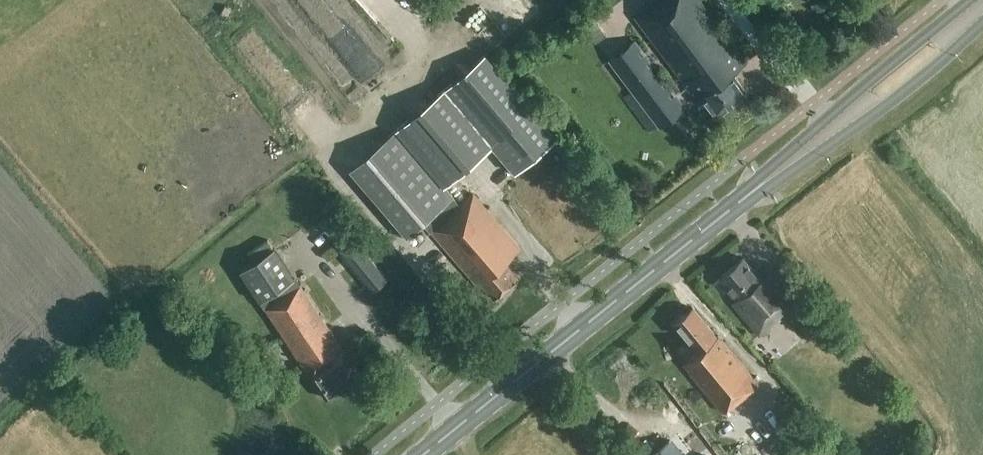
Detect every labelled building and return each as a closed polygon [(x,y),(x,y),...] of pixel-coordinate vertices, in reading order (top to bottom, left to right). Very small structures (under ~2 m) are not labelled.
[(634,18),(685,87),(686,87),(696,100),(699,97),(715,118),(747,94),(721,59),(735,48),(700,0),(659,0),(634,18)] [(660,128),(686,109),(635,39),(609,59),(660,128)] [(429,229),(474,284),(479,280),(494,298),(518,277),(504,260),(519,247),(473,192),(459,204),(443,184),(491,144),(514,172),(555,139),(486,54),(351,169),(406,234),(421,221),(428,229),(429,229)] [(336,250),(373,294),(390,280),(353,236),(336,250)] [(275,247),(239,271),(263,307),(303,368),(306,374),(309,373),(325,398),(362,375),(299,284),(275,247)] [(445,253),(434,262),(443,273),(454,264),(445,253)] [(760,278),(743,258),(718,279),(734,297),(729,301),(756,334),(796,301),(770,270),(760,278)] [(716,336),(693,308),(674,323),(698,351),(684,362),(724,411),(758,383),(717,335),(716,336)] [(653,454),(678,454),(669,442),(653,454)]
